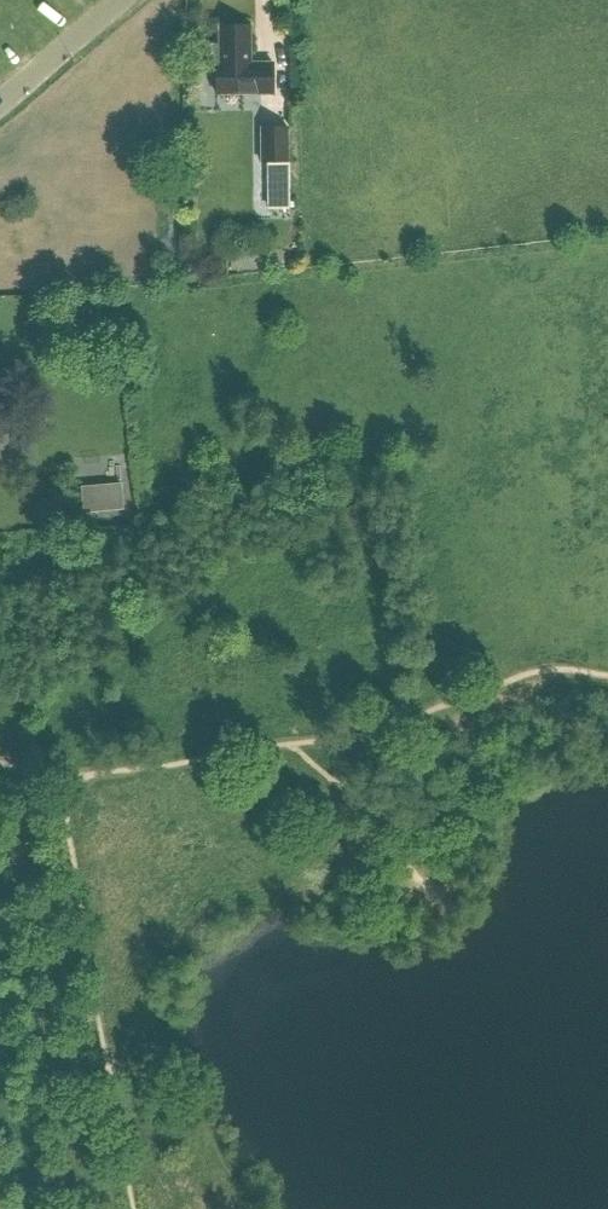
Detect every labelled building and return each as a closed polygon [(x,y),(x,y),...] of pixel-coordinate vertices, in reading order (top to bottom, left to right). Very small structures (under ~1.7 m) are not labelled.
[(252,62),(252,26),(220,26),(221,63),(218,63),(218,94),(275,93),(275,62),(252,62)] [(262,162),(289,162),(289,126),(262,126),(262,162)] [(14,400),(11,373),(0,374),(0,401),(14,400)] [(122,484),(82,487),(84,513),(125,510),(122,484)]
